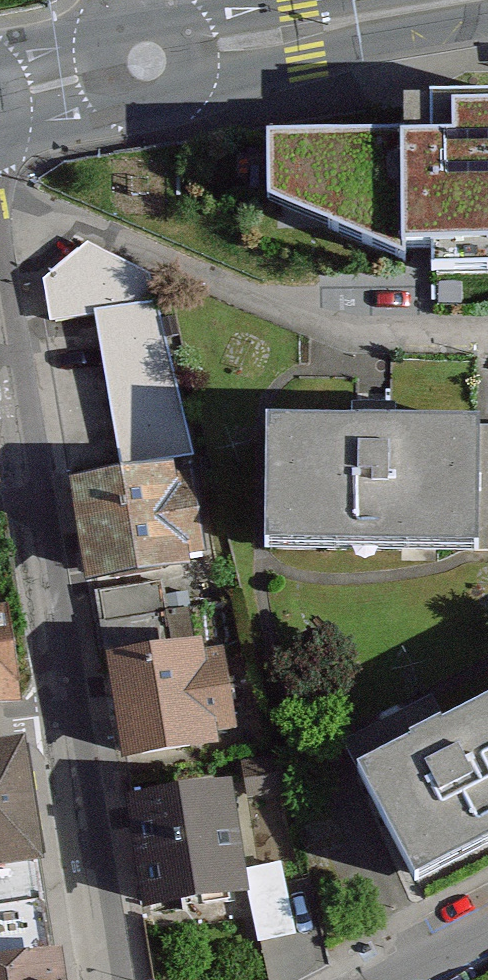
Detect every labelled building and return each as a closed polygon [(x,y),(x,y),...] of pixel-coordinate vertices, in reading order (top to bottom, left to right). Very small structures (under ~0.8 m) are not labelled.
[(405,114),(405,145),(266,145),(266,208),(410,277),(487,277),(487,114),(405,114)] [(87,245),(45,283),(53,323),(95,315),(159,303),(153,272),(87,245)] [(159,303),(95,315),(126,490),(199,477),(159,303)] [(279,547),(487,550),(487,429),(280,427),(279,547)] [(126,490),(77,498),(95,600),(218,579),(199,477),(126,490)] [(0,617),(0,700),(18,697),(4,616),(0,617)] [(233,660),(115,677),(130,785),(248,769),(233,660)] [(421,874),(487,839),(487,696),(362,762),(421,874)] [(41,869),(20,750),(0,753),(0,876),(41,869)] [(250,804),(137,818),(149,924),(262,910),(250,804)] [(0,977),(0,979),(62,979),(60,968),(0,977)]
